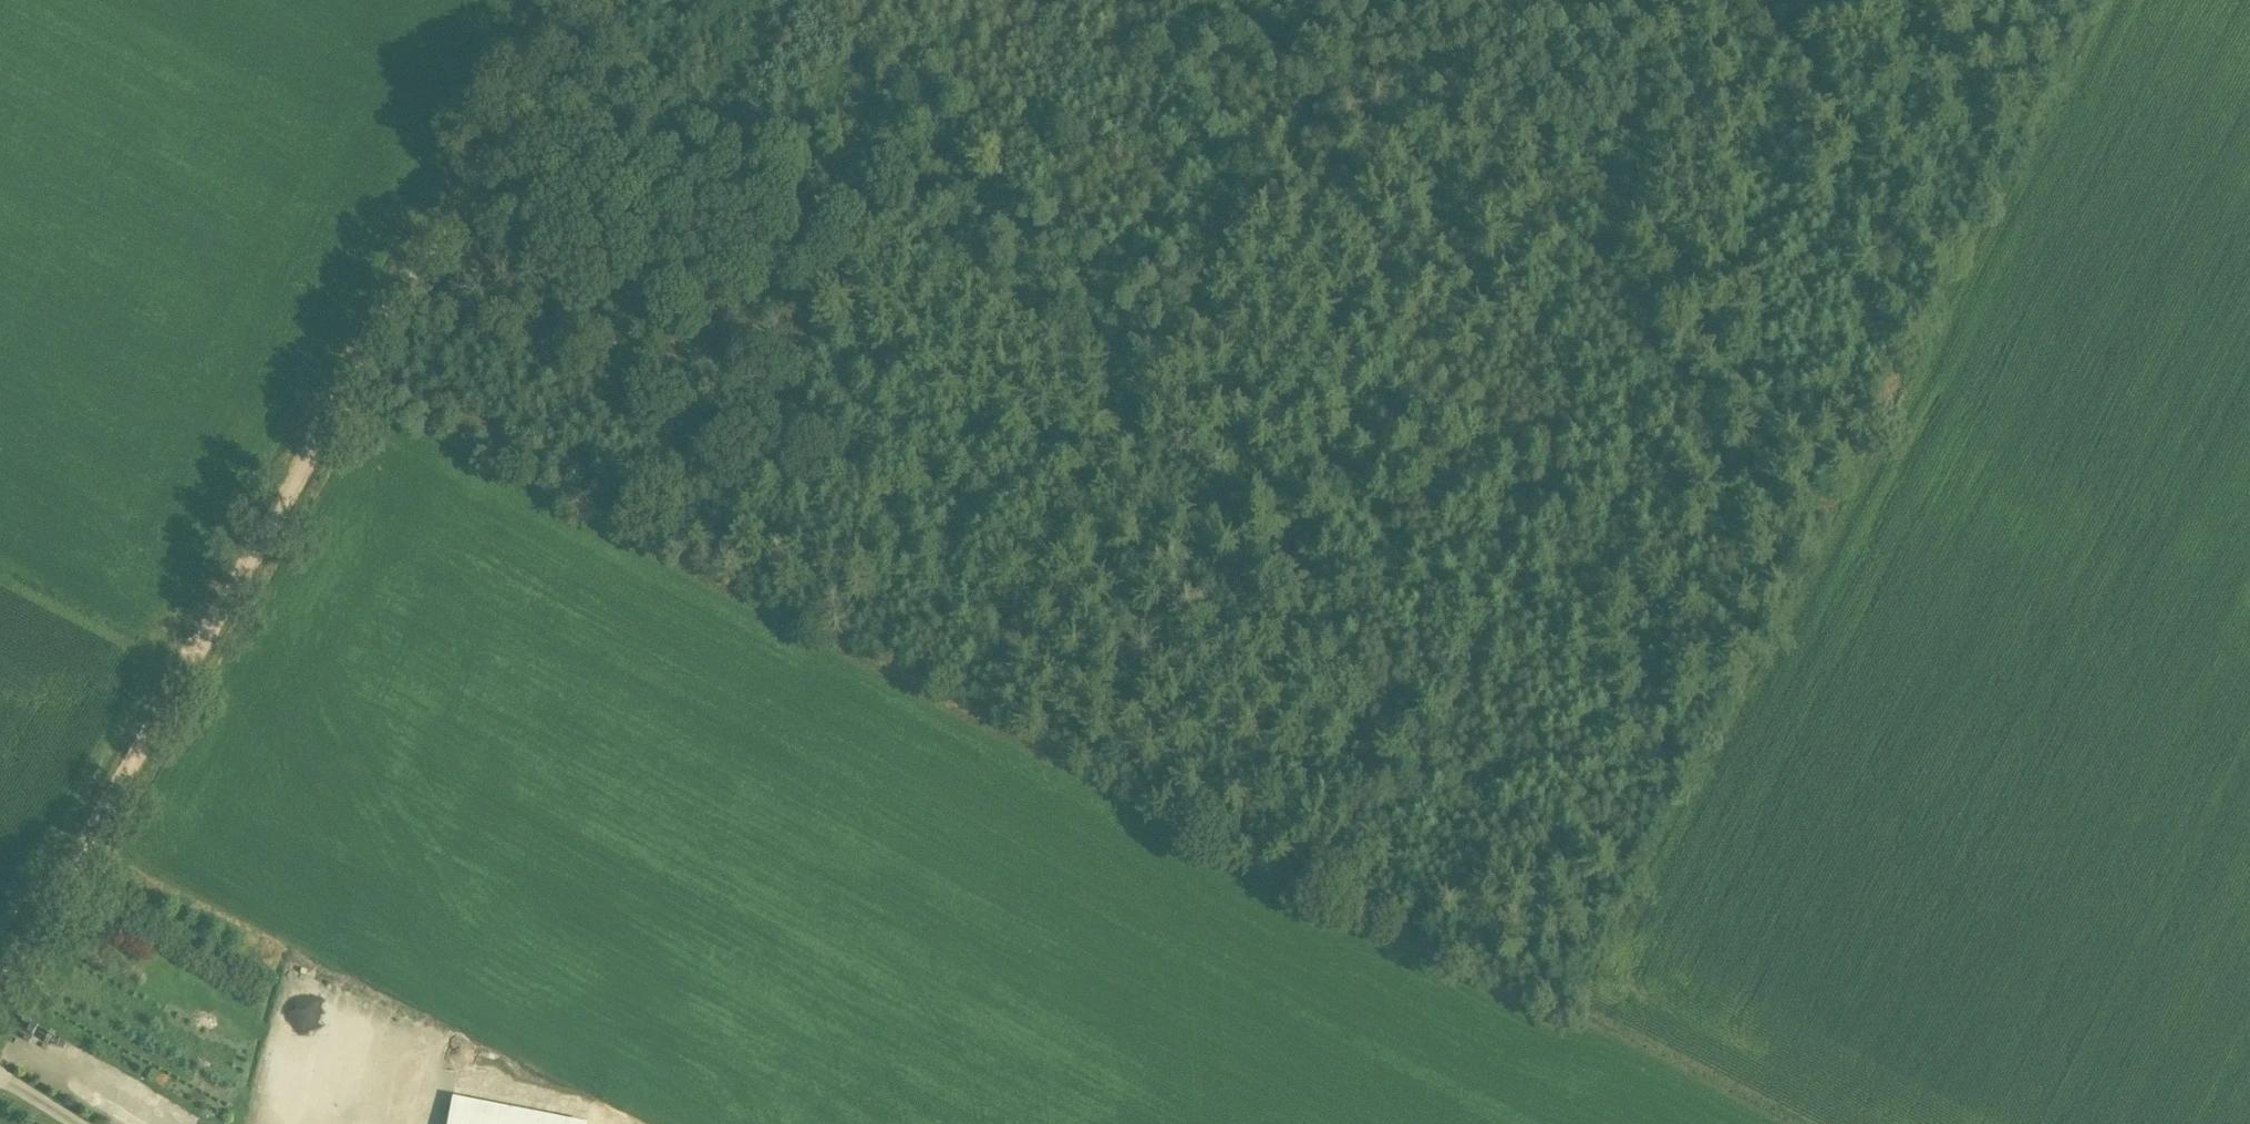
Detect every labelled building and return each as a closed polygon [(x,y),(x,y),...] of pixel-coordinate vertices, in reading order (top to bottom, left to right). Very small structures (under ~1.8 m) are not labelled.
[(493,1071),(511,1073),(513,1059),(494,1058),(493,1071)] [(590,1118),(457,1095),(452,1123),(589,1123),(590,1118)]
